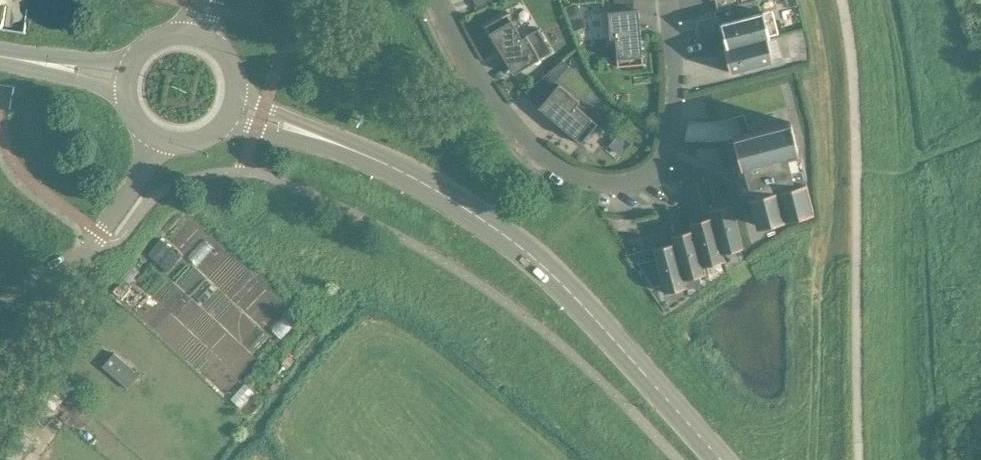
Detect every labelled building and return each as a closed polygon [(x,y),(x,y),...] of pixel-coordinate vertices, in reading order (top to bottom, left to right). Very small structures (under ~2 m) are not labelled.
[(574,31),(587,26),(578,2),(565,6),(574,31)] [(639,8),(635,8),(608,10),(610,37),(616,37),(618,66),(644,63),(639,8)] [(767,36),(767,37),(770,37),(764,11),(721,23),(727,46),(728,47),(767,36)] [(539,27),(527,34),(522,37),(508,12),(486,25),(514,73),(553,51),(539,27)] [(728,47),(727,46),(724,47),(731,72),(773,61),(767,37),(767,36),(728,47)] [(559,83),(542,103),(539,106),(582,143),(598,123),(577,104),(580,100),(559,83)] [(795,182),(788,154),(799,151),(791,121),(734,136),(742,166),(745,166),(752,193),(749,194),(757,225),(814,210),(806,179),(795,182)] [(710,208),(724,260),(725,260),(723,252),(744,247),(732,202),(710,208)] [(724,260),(710,208),(712,216),(691,221),(705,273),(706,273),(704,265),(724,260)] [(693,229),(673,234),(686,286),(687,286),(685,279),(705,273),(691,221),(693,229)] [(686,286),(673,234),(672,234),(674,242),(653,247),(665,292),(686,286)] [(102,366),(104,367),(101,370),(109,377),(111,374),(128,388),(140,375),(114,352),(102,366)] [(38,396),(54,406),(65,388),(49,379),(38,396)] [(5,459),(17,459),(35,436),(15,421),(0,442),(0,456),(5,459)]
